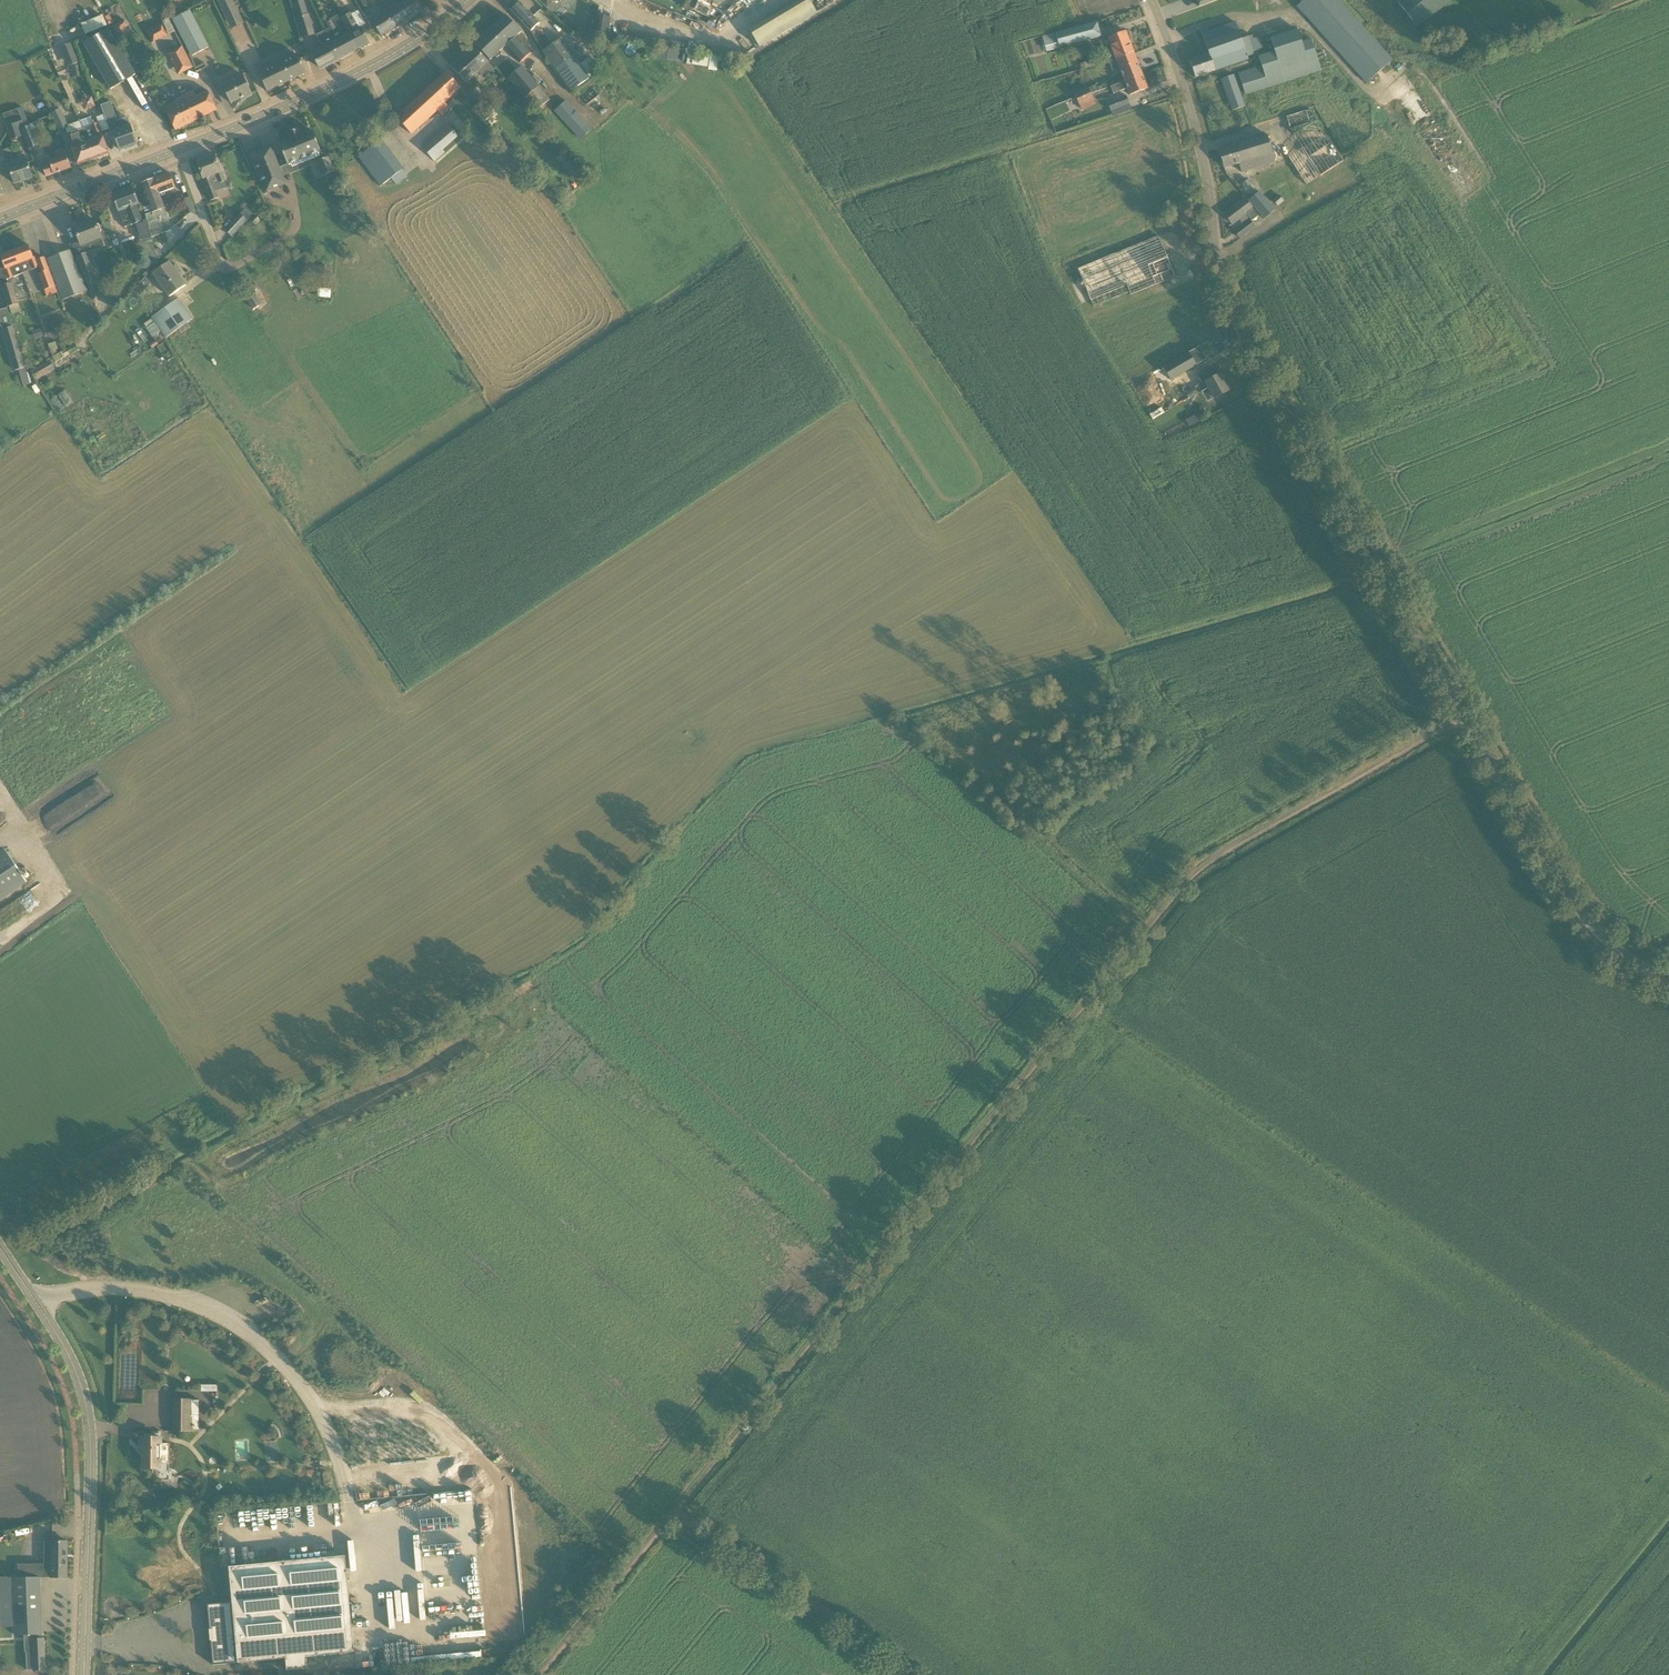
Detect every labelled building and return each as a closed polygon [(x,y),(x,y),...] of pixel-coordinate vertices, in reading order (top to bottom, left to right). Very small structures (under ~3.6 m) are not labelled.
[(232,0),(217,0),(225,17),(237,11),(232,0)] [(376,28),(382,37),(423,11),(415,0),(384,0),(376,5),(381,14),(371,21),(376,28)] [(815,15),(808,0),(799,0),(746,28),(756,46),(815,15)] [(1366,84),(1392,60),(1338,0),(1304,0),(1297,7),(1366,84)] [(1416,26),(1451,0),(1399,0),(1397,1),(1416,26)] [(537,43),(543,51),(553,43),(537,26),(539,24),(520,2),(510,10),(532,35),(537,43)] [(172,20),(191,56),(209,47),(190,10),(172,20)] [(337,30),(331,33),(329,28),(325,31),(325,30),(331,42),(311,53),(319,68),(323,69),(369,44),(360,27),(358,28),(351,13),(341,18),(340,14),(331,19),(337,30)] [(296,17),(302,38),(315,35),(309,14),(296,17)] [(81,24),(86,35),(107,26),(103,15),(81,24)] [(474,43),(490,61),(495,56),(497,58),(502,54),(500,52),(505,47),(520,64),(531,53),(516,37),(521,32),(505,15),(474,43)] [(135,41),(126,28),(128,27),(124,19),(111,27),(123,48),(135,41)] [(1055,33),(1042,36),(1046,51),(1052,50),(1101,37),(1097,21),(1080,26),(1055,33)] [(163,22),(145,29),(150,42),(168,35),(163,22)] [(1189,60),(1195,78),(1247,60),(1246,57),(1257,53),(1257,51),(1263,49),(1259,37),(1253,39),(1252,36),(1241,39),(1235,23),(1209,32),(1208,29),(1201,31),(1208,54),(1189,60)] [(83,44),(111,90),(136,75),(109,29),(83,44)] [(1239,74),(1245,95),(1320,71),(1316,57),(1310,39),(1301,42),(1297,30),(1270,38),(1274,51),(1259,56),(1262,66),(1239,74)] [(1127,89),(1129,96),(1147,88),(1125,31),(1099,41),(1107,63),(1116,60),(1124,82),(1110,87),(1113,94),(1127,89)] [(553,43),(543,51),(542,51),(571,92),(590,78),(562,38),(554,44),(553,43)] [(60,48),(68,67),(78,63),(70,44),(60,48)] [(167,54),(178,75),(193,68),(182,46),(167,54)] [(451,67),(459,75),(467,84),(479,73),(484,78),(494,69),(474,47),(451,67)] [(270,68),(259,73),(258,74),(267,92),(306,73),(297,55),(281,63),(278,56),(267,61),(270,68)] [(71,66),(73,77),(81,76),(79,65),(71,66)] [(507,79),(534,112),(550,100),(523,66),(507,79)] [(445,103),(461,88),(446,72),(396,117),(412,135),(438,111),(442,116),(450,109),(445,103)] [(221,85),(226,93),(230,103),(245,96),(246,98),(252,95),(242,75),(221,85)] [(1221,80),(1232,111),(1245,106),(1234,75),(1221,80)] [(1074,95),(1081,111),(1096,104),(1088,88),(1074,95)] [(215,106),(216,106),(210,95),(207,90),(177,105),(175,101),(165,106),(167,110),(166,111),(168,115),(167,115),(173,127),(173,126),(175,130),(217,110),(215,106)] [(470,102),(485,121),(493,114),(478,95),(470,102)] [(1107,103),(1112,116),(1131,109),(1126,96),(1107,103)] [(90,97),(81,100),(84,110),(94,106),(90,97)] [(554,111),(581,140),(593,129),(566,100),(554,111)] [(111,102),(101,106),(111,134),(113,133),(119,150),(127,147),(128,148),(134,146),(134,145),(137,144),(130,125),(129,125),(120,129),(111,102)] [(82,128),(79,121),(68,125),(60,109),(51,114),(60,132),(66,128),(68,133),(67,134),(78,165),(94,159),(82,128)] [(1290,129),(1302,148),(1288,157),(1305,185),(1343,161),(1317,120),(1310,109),(1287,117),(1290,129)] [(23,126),(19,115),(4,120),(12,141),(22,137),(19,128),(23,126)] [(91,117),(79,121),(82,128),(94,159),(109,154),(98,123),(93,125),(91,117)] [(20,130),(29,150),(39,146),(31,126),(20,130)] [(449,126),(423,148),(434,161),(445,153),(442,150),(458,136),(449,126)] [(279,144),(287,165),(315,154),(317,161),(322,176),(334,171),(328,157),(327,157),(324,150),(320,151),(312,131),(300,135),(298,129),(288,133),(290,139),(279,144)] [(1239,164),(1242,173),(1275,163),(1267,133),(1233,143),(1234,145),(1219,150),(1224,168),(1239,164)] [(359,157),(365,166),(381,187),(391,179),(396,185),(407,176),(403,170),(381,140),(359,157)] [(286,184),(271,148),(261,152),(260,150),(249,155),(264,193),(286,184)] [(54,154),(55,158),(49,161),(50,163),(42,166),(46,177),(71,168),(65,150),(63,151),(62,149),(55,151),(56,154),(54,154)] [(6,161),(11,174),(14,184),(32,178),(24,155),(6,161)] [(196,162),(206,187),(205,188),(211,201),(218,198),(214,186),(225,182),(215,155),(196,162)] [(561,164),(577,182),(585,176),(569,157),(561,164)] [(145,215),(146,220),(150,233),(152,239),(156,237),(172,230),(171,227),(163,204),(178,198),(169,173),(141,183),(152,213),(145,215)] [(150,233),(146,220),(142,221),(136,206),(139,205),(132,187),(112,194),(125,228),(135,224),(140,241),(141,241),(148,268),(159,265),(153,245),(151,239),(152,239),(150,233)] [(1248,200),(1264,220),(1275,210),(1259,191),(1248,200)] [(1273,200),(1278,206),(1284,201),(1278,195),(1273,200)] [(179,201),(184,215),(195,211),(190,196),(179,201)] [(1224,213),(1232,224),(1239,219),(1243,224),(1234,231),(1239,239),(1254,227),(1251,222),(1258,216),(1248,201),(1246,203),(1243,199),(1224,213)] [(225,230),(232,237),(253,214),(246,208),(225,230)] [(256,216),(250,221),(255,225),(260,220),(256,216)] [(94,250),(95,251),(104,247),(106,250),(112,248),(107,234),(103,224),(97,226),(95,220),(74,228),(79,242),(90,238),(94,250)] [(1079,268),(1093,307),(1130,292),(1131,295),(1175,277),(1158,236),(1079,268)] [(15,250),(14,251),(19,264),(23,273),(32,270),(39,267),(35,257),(33,257),(29,245),(22,248),(20,246),(16,248),(15,250)] [(71,249),(46,259),(50,269),(62,301),(70,298),(71,297),(87,291),(75,260),(71,249)] [(23,273),(19,264),(14,251),(1,256),(5,268),(3,269),(7,279),(14,277),(23,273)] [(101,298),(91,273),(94,271),(87,253),(77,256),(94,301),(101,298)] [(160,268),(153,273),(169,297),(174,293),(176,292),(186,285),(185,284),(179,276),(181,273),(175,264),(172,266),(169,262),(160,268)] [(137,277),(141,282),(151,272),(146,267),(137,277)] [(44,290),(45,290),(47,297),(57,293),(55,286),(54,287),(48,270),(38,274),(44,290)] [(135,290),(141,295),(151,284),(145,278),(135,290)] [(18,305),(19,304),(12,282),(1,286),(8,308),(9,307),(11,314),(20,312),(18,305)] [(151,318),(166,338),(178,330),(187,323),(193,319),(178,298),(151,318)] [(187,323),(178,330),(179,331),(181,333),(190,327),(188,325),(187,323)] [(2,329),(9,354),(20,351),(13,326),(2,329)] [(37,339),(43,337),(40,329),(34,331),(37,339)] [(149,344),(152,348),(158,345),(155,340),(149,344)] [(157,347),(166,363),(175,358),(166,341),(157,347)] [(48,345),(51,352),(58,349),(55,342),(48,345)] [(53,357),(56,362),(78,349),(75,344),(53,357)] [(1188,353),(1163,368),(1171,381),(1196,366),(1188,353)] [(30,371),(36,381),(55,370),(48,360),(30,371)] [(1214,377),(1209,368),(1201,373),(1214,398),(1228,391),(1227,389),(1229,388),(1225,381),(1223,382),(1219,374),(1214,377)] [(1180,383),(1185,393),(1202,384),(1197,374),(1180,383)] [(25,881),(6,851),(0,855),(0,898),(25,881)] [(189,1431),(190,1400),(174,1400),(174,1431),(189,1431)] [(143,1449),(143,1468),(161,1468),(162,1437),(140,1437),(140,1449),(143,1449)] [(46,1571),(50,1571),(50,1577),(67,1577),(68,1542),(44,1541),(44,1555),(46,1555),(46,1571)] [(232,1602),(207,1605),(210,1630),(212,1629),(213,1640),(211,1640),(213,1665),(285,1658),(287,1670),(306,1668),(305,1656),(415,1646),(406,1550),(229,1567),(232,1602)] [(39,1564),(18,1565),(18,1578),(26,1577),(40,1577),(39,1564)] [(18,1578),(14,1578),(16,1636),(31,1636),(41,1635),(41,1634),(42,1634),(40,1577),(26,1577),(18,1578)] [(420,1627),(427,1626),(423,1596),(417,1597),(420,1627)] [(411,1656),(411,1662),(486,1656),(484,1629),(450,1632),(451,1653),(411,1656)] [(32,1652),(26,1652),(27,1670),(33,1670),(45,1670),(44,1639),(41,1639),(41,1635),(31,1636),(32,1652)]
